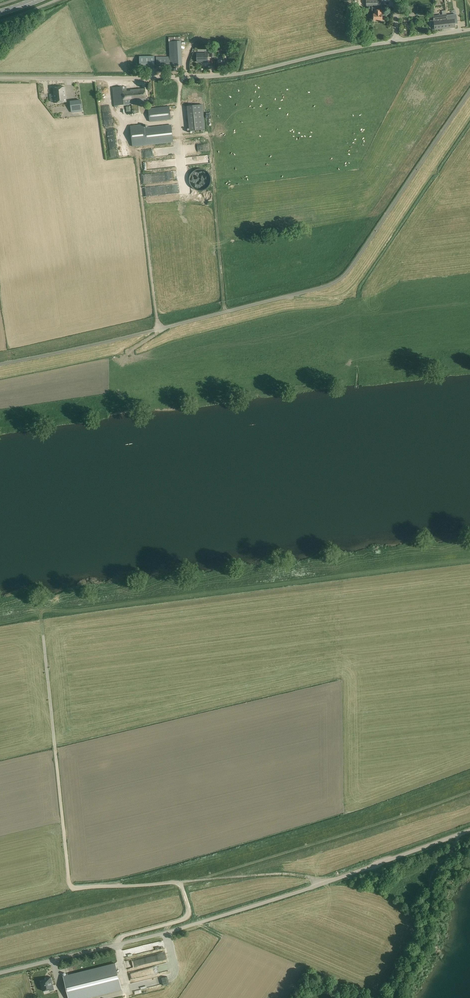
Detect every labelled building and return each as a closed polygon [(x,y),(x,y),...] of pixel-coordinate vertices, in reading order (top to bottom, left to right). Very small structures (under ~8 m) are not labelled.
[(382,10),(375,10),(375,14),(374,14),(374,20),(382,20),(382,14),(382,10)] [(447,19),(446,14),(433,16),(435,30),(446,28),(445,20),(447,19)] [(446,28),(455,27),(454,19),(447,19),(445,20),(446,28)] [(197,53),(197,62),(207,62),(207,57),(209,57),(214,57),(214,50),(209,50),(209,54),(207,54),(207,53),(197,53)] [(139,56),(139,67),(155,66),(154,56),(139,56)] [(156,57),(156,66),(170,66),(169,56),(156,57)] [(50,94),(51,102),(55,101),(55,103),(66,102),(65,86),(53,88),(54,93),(50,94)] [(114,106),(124,105),(131,104),(131,102),(147,101),(145,88),(130,89),(130,90),(127,90),(126,86),(112,87),(114,106)] [(72,103),(72,111),(83,110),(83,102),(72,103)] [(150,122),(171,119),(170,106),(165,107),(165,103),(160,104),(160,107),(148,108),(150,122)] [(205,130),(203,104),(187,106),(189,131),(205,130)] [(110,119),(110,108),(102,108),(102,120),(110,119)] [(132,147),(146,145),(173,142),(171,125),(144,128),(144,125),(130,126),(132,147)] [(207,145),(187,145),(187,153),(207,152),(207,145)] [(209,155),(185,157),(185,165),(209,163),(209,155)] [(146,946),(123,951),(124,956),(147,951),(146,946)] [(129,966),(130,970),(159,963),(159,961),(164,960),(162,953),(125,962),(126,964),(126,967),(129,966)] [(117,968),(115,963),(63,976),(69,997),(85,997),(122,989),(117,968)] [(140,970),(141,976),(161,972),(160,968),(163,967),(164,970),(167,970),(166,965),(140,970)] [(54,989),(52,982),(51,977),(46,978),(47,979),(40,981),(43,991),(49,989),(50,990),(54,989)]
